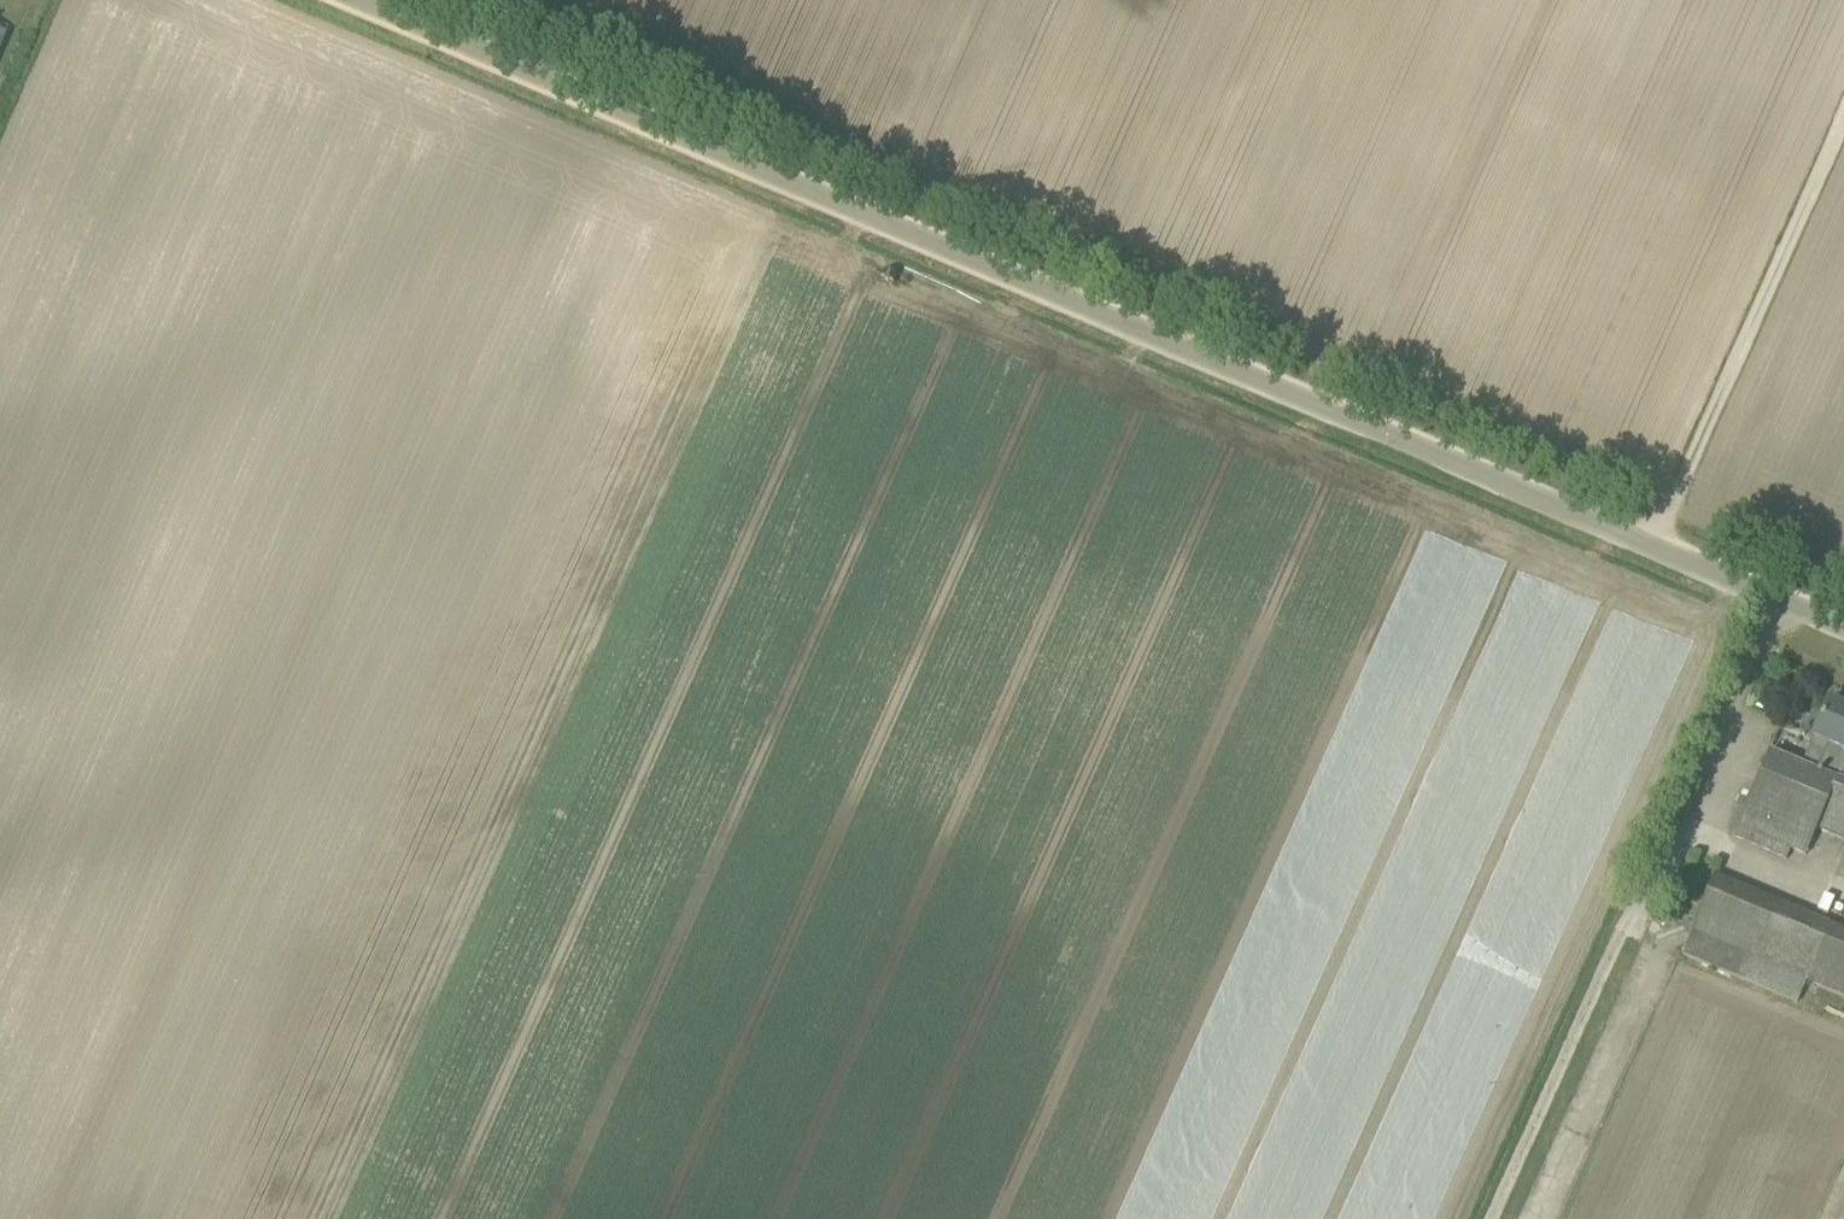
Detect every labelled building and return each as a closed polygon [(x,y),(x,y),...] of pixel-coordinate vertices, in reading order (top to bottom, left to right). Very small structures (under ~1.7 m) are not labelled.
[(1790,850),(1806,857),(1817,831),(1843,843),(1843,711),(1827,704),(1800,769),(1768,755),(1737,828),(1733,838),(1785,861),(1790,850)] [(1681,956),(1796,1004),(1804,983),(1843,1000),(1843,931),(1715,876),(1681,956)]
